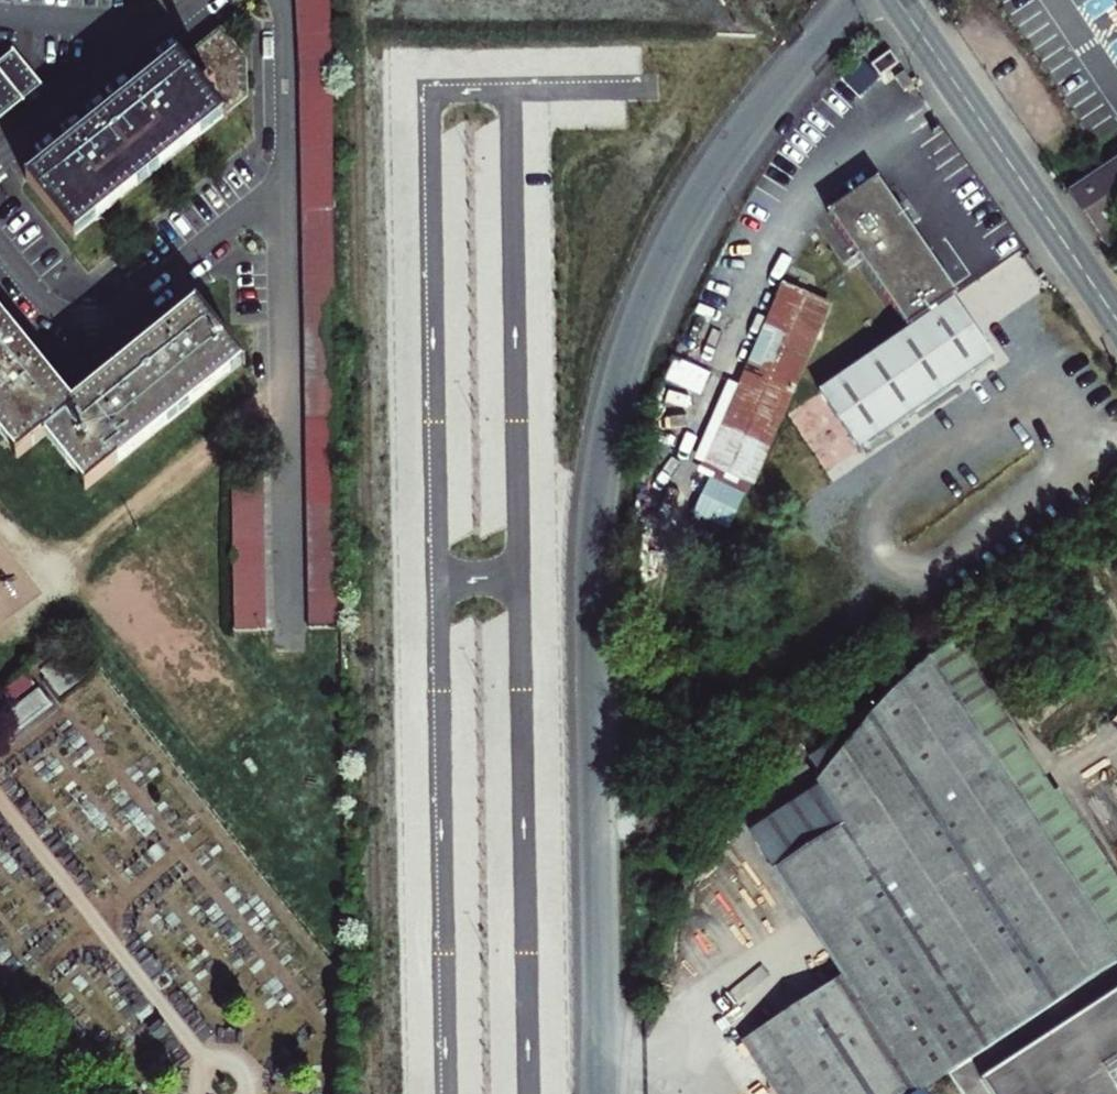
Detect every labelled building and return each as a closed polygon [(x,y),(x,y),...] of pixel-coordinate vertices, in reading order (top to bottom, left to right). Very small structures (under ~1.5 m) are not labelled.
[(297,4),(298,19),(330,16),(330,1),(297,4)] [(298,19),(298,35),(331,34),(330,16),(298,19)] [(245,60),(244,59),(236,49),(221,30),(182,61),(224,115),(246,97),(245,60)] [(298,35),(299,51),(332,51),(331,34),(298,35)] [(44,86),(13,47),(11,48),(12,50),(0,59),(0,119),(22,101),(23,103),(26,101),(24,99),(34,91),(41,86),(42,88),(44,86)] [(299,51),(299,67),(333,67),(332,51),(299,51)] [(898,63),(890,51),(871,64),(880,77),(898,63)] [(134,94),(128,99),(130,102),(80,143),(77,140),(71,145),(65,150),(67,153),(31,182),(28,179),(26,180),(74,240),(76,239),(74,236),(222,116),(225,119),(227,118),(224,115),(182,61),(179,58),(177,59),(180,63),(144,91),(141,88),(134,94)] [(299,67),(300,83),(333,83),(333,67),(299,67)] [(914,85),(904,71),(895,77),(904,91),(907,89),(914,85)] [(300,83),(300,99),(333,99),(333,83),(300,83)] [(300,99),(301,116),(333,115),(333,99),(300,99)] [(301,116),(301,132),(333,131),(333,115),(301,116)] [(301,132),(301,148),(333,147),(333,131),(301,132)] [(301,148),(301,164),(334,164),(333,147),(301,148)] [(1106,253),(1116,245),(1116,241),(1111,232),(1116,228),(1116,159),(1066,193),(1106,253)] [(334,164),(301,164),(302,180),(334,180),(334,164)] [(878,178),(828,212),(908,328),(957,294),(915,232),(878,178)] [(829,302),(785,282),(706,455),(750,475),(829,302)] [(976,329),(955,299),(821,391),(861,450),(995,357),(976,329)] [(161,340),(112,380),(109,383),(92,397),(73,412),(46,435),(88,486),(84,489),(85,491),(242,364),(245,366),(246,365),(197,305),(196,306),(199,310),(173,330),(170,327),(165,331),(161,334),(158,337),(161,340)] [(18,454),(15,456),(16,458),(46,435),(73,412),(42,372),(45,369),(39,362),(36,357),(32,361),(0,321),(0,432),(18,454)] [(821,391),(788,414),(829,472),(861,450),(821,391)] [(307,468),(308,484),(338,484),(338,468),(307,468)] [(264,631),(263,599),(263,583),(262,473),(230,472),(232,630),(264,631)] [(709,476),(691,512),(728,530),(746,494),(709,476)] [(308,484),(308,500),(339,501),(338,484),(308,484)] [(308,500),(308,516),(339,516),(339,501),(308,500)] [(308,516),(308,532),(339,533),(339,516),(308,516)] [(339,549),(339,533),(308,532),(309,548),(339,549)] [(309,548),(309,564),(340,564),(339,549),(309,548)] [(309,564),(309,581),(340,580),(340,564),(309,564)] [(309,581),(310,597),(340,596),(340,580),(309,581)] [(340,612),(340,596),(310,597),(310,612),(340,612)] [(340,629),(340,612),(310,612),(310,629),(340,629)] [(944,649),(918,667),(997,786),(1022,768),(982,708),(944,649)] [(769,852),(926,1089),(948,1074),(1115,965),(997,786),(918,667),(872,708),(833,753),(802,797),(769,852)] [(29,674),(26,670),(0,690),(0,696),(29,674)] [(0,696),(0,712),(36,683),(29,674),(0,696)] [(41,690),(5,718),(17,734),(52,705),(41,690)] [(1115,965),(948,1074),(961,1093),(1116,1093),(1116,963),(1115,965)] [(775,1093),(903,1093),(832,986),(742,1045),(775,1093)]
